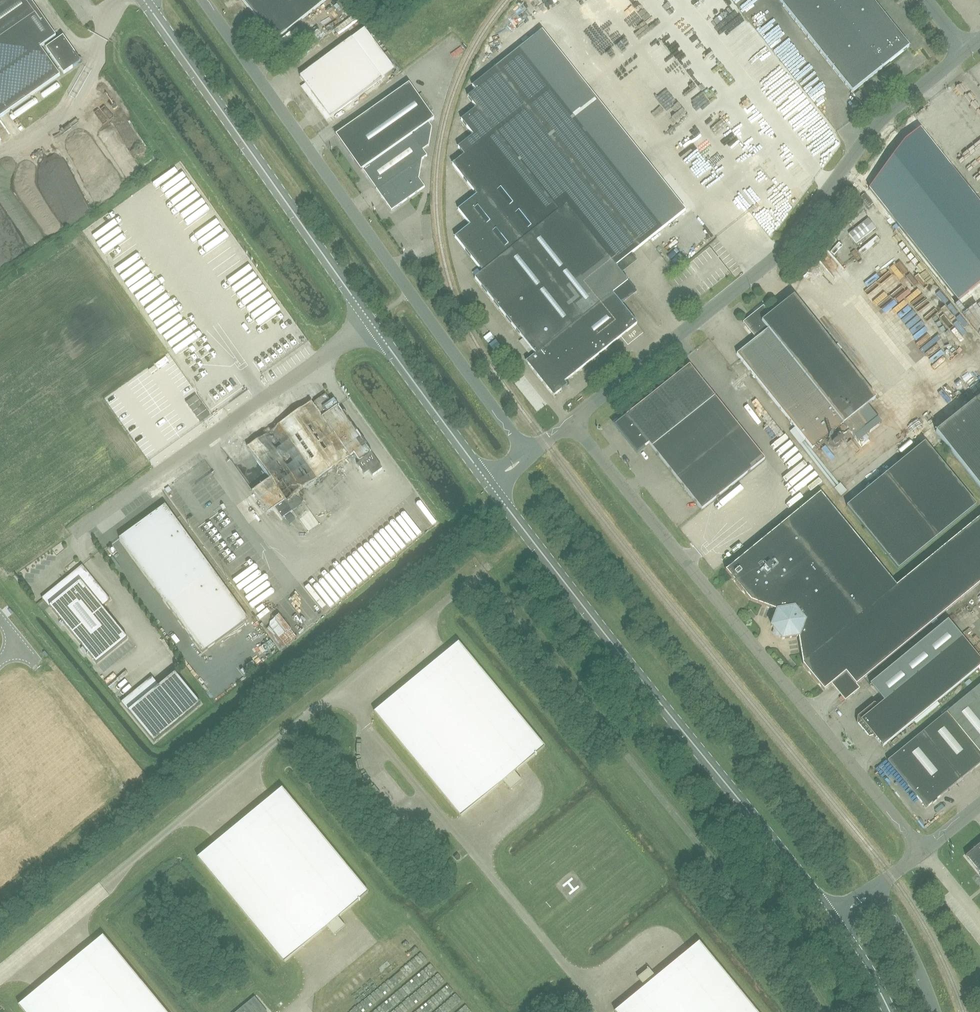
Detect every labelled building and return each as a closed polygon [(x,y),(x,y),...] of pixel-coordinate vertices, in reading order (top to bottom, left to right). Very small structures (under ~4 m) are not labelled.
[(30,0),(0,0),(0,118),(60,76),(40,48),(56,36),(30,0)] [(273,38),(275,40),(326,0),(243,0),(273,38)] [(872,0),(778,0),(852,92),(909,47),(872,0)] [(78,59),(78,58),(63,36),(46,48),(64,74),(77,65),(77,64),(78,59)] [(300,77),(305,84),(306,85),(305,85),(308,90),(306,92),(305,92),(326,121),(382,79),(352,38),(300,77)] [(464,48),(454,55),(458,60),(468,53),(464,48)] [(526,361),(554,396),(567,385),(565,381),(637,324),(613,293),(628,281),(616,266),(663,229),(574,117),(551,136),(496,67),(472,86),(476,90),(468,97),(476,108),(461,120),(473,135),(458,147),(464,155),(452,164),(477,195),(458,210),(470,225),(455,237),(482,271),(474,277),(535,354),(526,361)] [(423,150),(429,145),(432,127),(429,123),(434,119),(409,83),(346,128),(336,135),(354,160),(360,169),(362,168),(363,170),(365,173),(377,189),(376,189),(382,198),(383,198),(392,211),(425,187),(419,178),(422,159),(427,156),(423,150)] [(859,91),(855,94),(859,100),(863,97),(859,91)] [(11,116),(4,121),(10,129),(17,124),(11,116)] [(889,214),(958,301),(979,284),(979,205),(949,166),(920,129),(905,141),(869,189),(889,214)] [(956,143),(949,146),(952,154),(959,152),(956,143)] [(710,223),(703,226),(699,219),(697,220),(708,242),(717,237),(710,223)] [(856,244),(876,228),(868,219),(849,234),(856,244)] [(676,268),(684,262),(681,257),(673,264),(676,268)] [(794,296),(779,308),(773,312),(770,314),(764,306),(755,313),(758,317),(746,326),(752,334),(756,339),(737,354),(794,426),(805,440),(812,449),(843,424),(867,405),(875,398),(794,296)] [(503,351),(510,359),(514,356),(507,347),(503,351)] [(648,443),(702,510),(765,459),(715,397),(689,365),(618,421),(617,428),(634,449),(641,449),(648,443)] [(228,394),(218,401),(222,406),(232,399),(228,394)] [(329,397),(301,417),(341,472),(369,453),(329,397)] [(975,401),(936,432),(979,488),(979,397),(975,401)] [(898,569),(975,504),(925,442),(847,506),(898,569)] [(856,685),(979,583),(979,517),(897,586),(821,493),(726,570),(751,601),(777,611),(772,626),(774,629),(773,633),(776,637),(780,636),(782,639),(798,637),(803,664),(824,690),(846,672),(856,685)] [(119,539),(167,604),(202,653),(248,619),(213,571),(165,505),(119,539)] [(298,516),(293,518),(298,528),(302,526),(298,516)] [(102,607),(110,600),(82,565),(42,598),(49,607),(50,607),(97,664),(127,638),(102,607)] [(883,747),(914,721),(916,724),(939,705),(937,702),(978,667),(979,666),(979,659),(962,637),(948,620),(870,684),(881,698),(884,701),(879,705),(878,705),(874,703),(858,717),(857,724),(868,737),(874,736),(883,747)] [(374,711),(375,712),(461,816),(496,787),(503,781),(510,789),(522,780),(515,772),(545,747),(458,642),(422,672),(374,711)] [(152,677),(121,702),(128,711),(154,742),(201,704),(175,673),(159,686),(152,677)] [(946,712),(887,761),(926,808),(932,803),(933,804),(937,800),(937,799),(979,763),(979,684),(946,712)] [(368,893),(282,788),(239,824),(198,858),(284,962),(318,935),(327,927),(334,935),(345,926),(339,918),(350,908),(368,893)] [(974,849),(973,849),(965,856),(979,874),(979,844),(974,849)] [(103,936),(94,943),(67,966),(37,990),(19,1005),(25,1011),(166,1011),(103,936)] [(699,942),(690,950),(670,966),(656,977),(649,969),(638,978),(645,987),(615,1011),(756,1011),(699,942)] [(344,962),(349,968),(362,956),(357,951),(344,962)] [(254,999),(238,1011),(265,1011),(254,999)]
